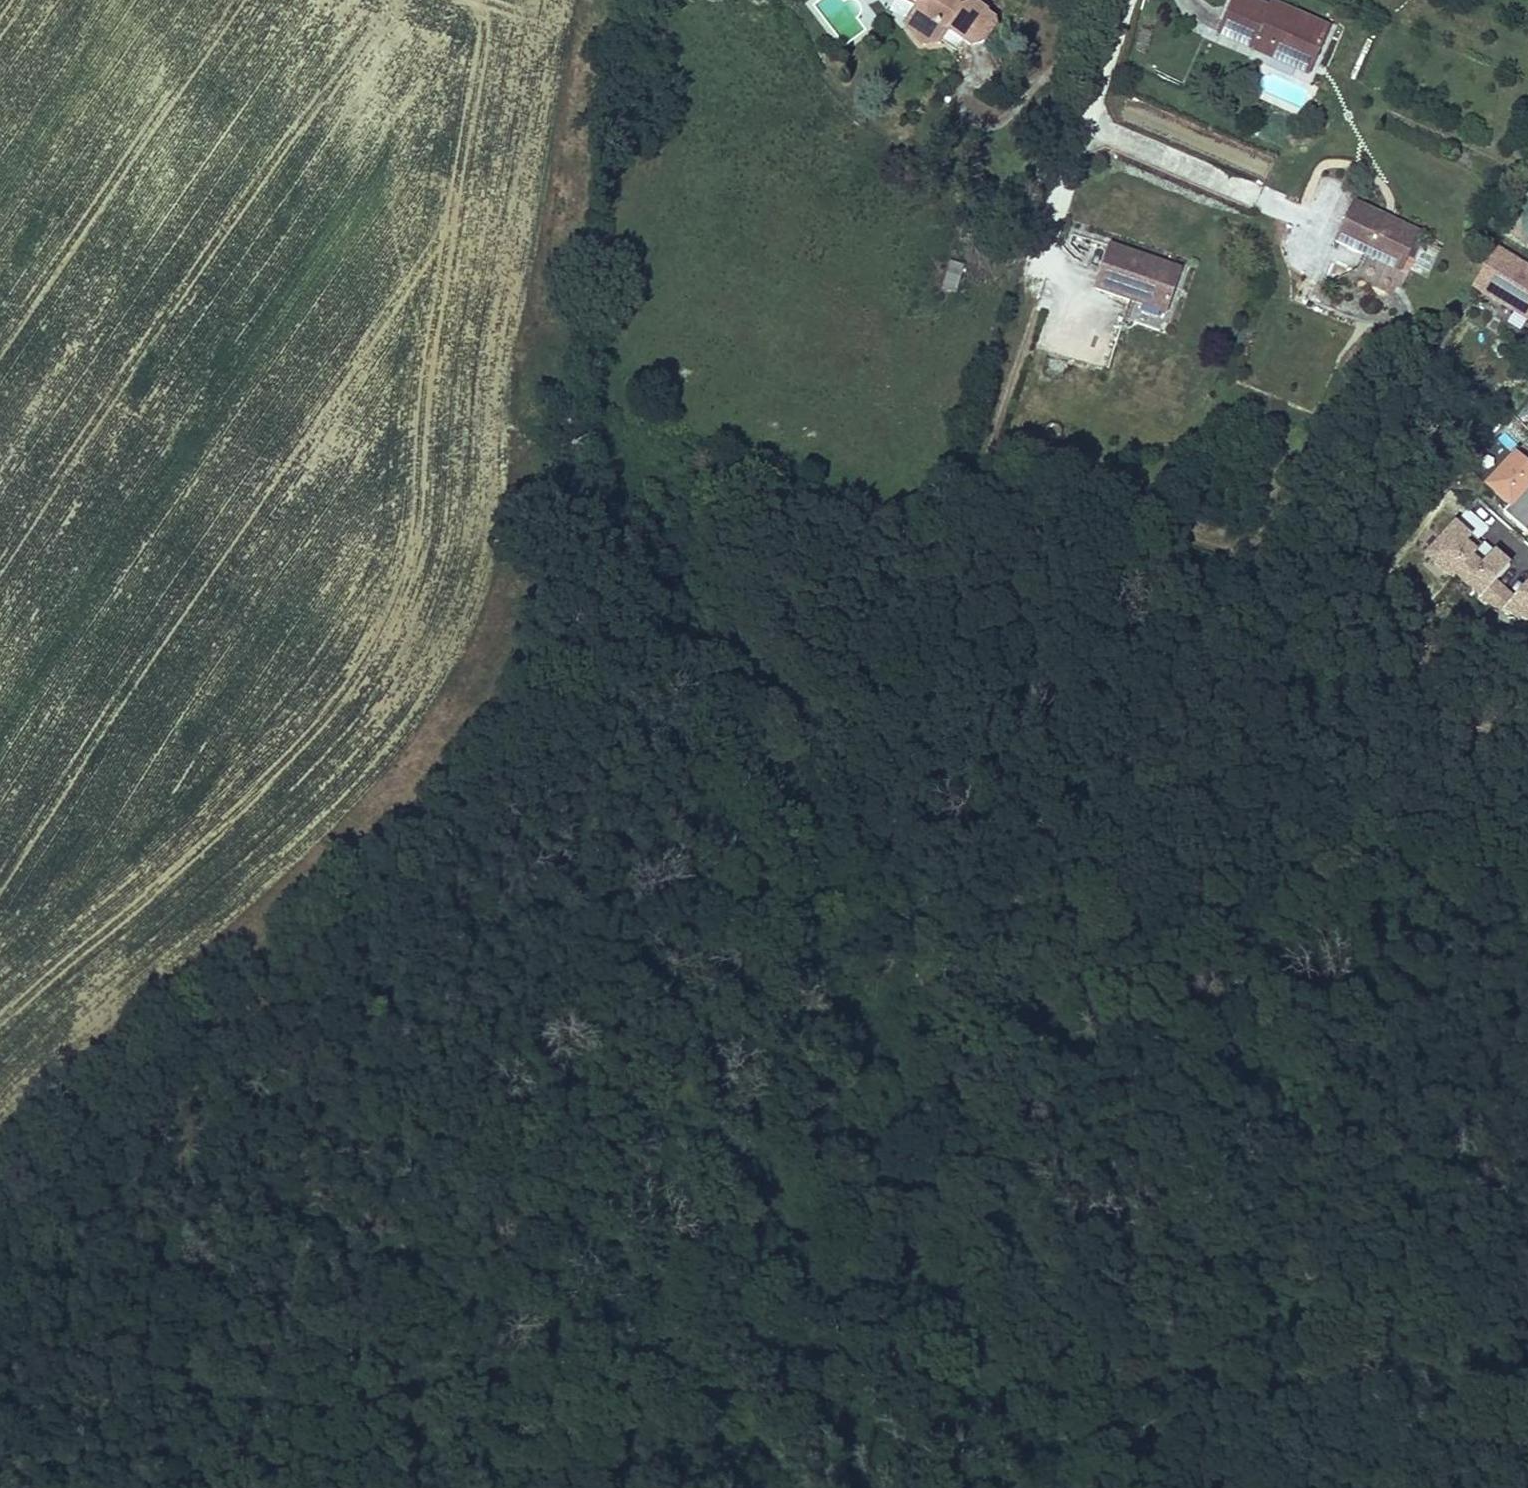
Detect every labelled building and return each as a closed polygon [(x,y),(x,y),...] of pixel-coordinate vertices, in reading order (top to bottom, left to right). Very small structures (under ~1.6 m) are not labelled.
[(885,6),(878,17),(899,32),(922,30),(920,29),(927,19),(941,27),(949,33),(964,31),(974,16),(957,4),(959,0),(884,0),(885,6)] [(1258,44),(1313,67),(1331,25),(1272,1),(1273,0),(1234,0),(1218,37),(1255,52),(1258,44)] [(920,29),(922,30),(934,38),(941,27),(927,19),(920,29)] [(1309,76),(1313,67),(1258,44),(1255,52),(1309,76)] [(1401,289),(1426,234),(1354,202),(1335,244),(1365,258),(1358,274),(1390,288),(1392,284),(1401,289)] [(1194,265),(1122,242),(1108,285),(1180,308),(1194,265)] [(1473,289),(1527,322),(1527,265),(1499,247),(1473,289)] [(943,290),(958,294),(965,265),(950,261),(943,290)] [(1515,452),(1484,488),(1509,510),(1503,517),(1527,539),(1527,464),(1515,452)] [(1472,509),(1460,518),(1476,540),(1488,531),(1472,509)] [(1496,551),(1483,566),(1473,557),(1478,553),(1468,544),(1473,537),(1456,522),(1424,558),(1451,582),(1454,579),(1480,602),(1481,601),(1493,611),(1504,613),(1516,598),(1498,582),(1512,566),(1496,551)] [(1502,615),(1527,625),(1527,584),(1516,598),(1504,613),(1502,615)]
